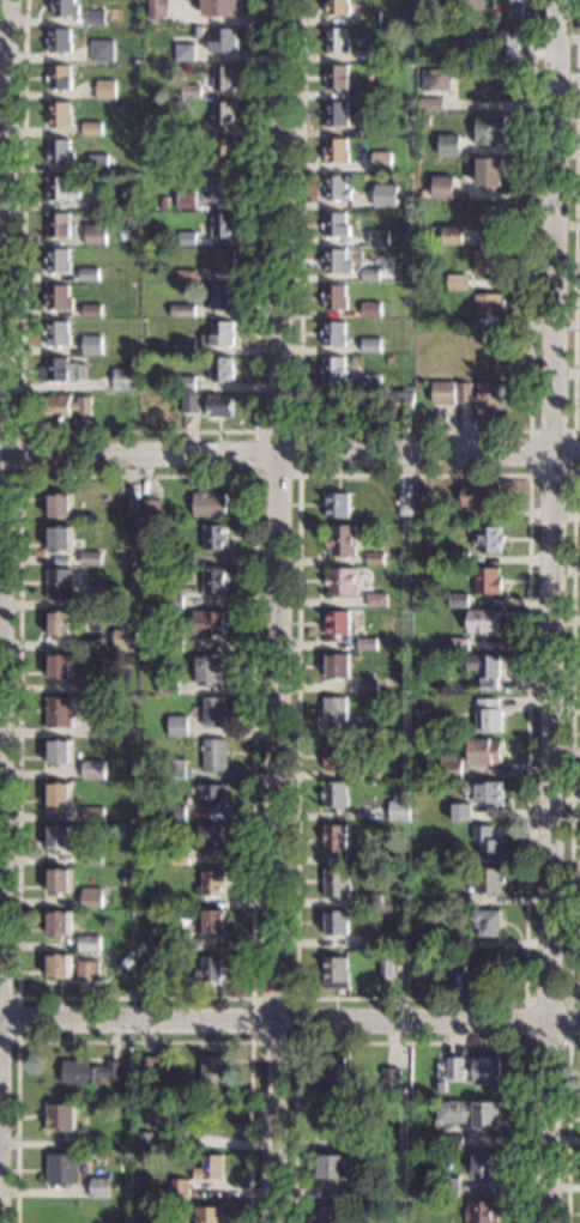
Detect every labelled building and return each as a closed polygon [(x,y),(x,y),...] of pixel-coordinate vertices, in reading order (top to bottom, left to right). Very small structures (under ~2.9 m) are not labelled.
[(53,16),(54,0),(74,0),(73,5),(78,5),(78,16),(53,16)] [(149,18),(149,0),(169,0),(168,18),(149,18)] [(201,16),(202,0),(237,0),(237,16),(201,16)] [(327,14),(327,0),(348,0),(348,4),(349,4),(349,16),(327,14)] [(419,10),(420,0),(446,0),(446,10),(419,10)] [(457,10),(457,0),(484,0),(484,10),(457,10)] [(105,11),(104,14),(110,14),(110,23),(105,23),(105,24),(85,24),(86,10),(105,11)] [(380,11),(380,24),(361,24),(361,10),(380,11)] [(200,37),(192,37),(192,25),(200,25),(200,37)] [(235,37),(238,37),(238,53),(210,52),(210,41),(213,41),(213,28),(235,29),(235,37)] [(348,29),(346,41),(348,41),(348,53),(326,52),(326,28),(348,29)] [(70,42),(71,42),(71,53),(48,53),(49,29),(70,29),(70,42)] [(519,61),(499,61),(499,29),(519,30),(519,61)] [(113,62),(90,62),(90,40),(114,40),(113,62)] [(194,65),(174,65),(175,43),(194,43),(194,65)] [(388,60),(369,60),(369,47),(389,48),(388,60)] [(70,89),(48,89),(49,65),(70,66),(70,89)] [(235,89),(212,89),(212,65),(235,65),(235,89)] [(348,66),(346,77),(349,77),(348,89),(326,89),(326,65),(348,66)] [(451,90),(429,90),(429,89),(423,89),(423,78),(429,78),(429,69),(451,69),(451,90)] [(114,98),(96,98),(96,80),(114,80),(114,98)] [(200,85),(200,98),(181,97),(181,85),(200,85)] [(442,110),(418,110),(419,97),(442,98),(442,110)] [(68,115),(71,115),(71,126),(49,126),(49,102),(68,102),(68,115)] [(234,126),(211,126),(211,114),(213,114),(213,102),(234,102),(234,126)] [(346,102),(346,114),(348,114),(348,126),(325,126),(326,102),(346,102)] [(429,125),(421,125),(421,116),(429,116),(429,125)] [(505,141),(497,141),(497,145),(476,145),(477,116),(505,116),(505,141)] [(197,135),(179,135),(179,121),(197,122),(197,135)] [(101,135),(83,134),(83,122),(101,122),(101,135)] [(377,134),(360,134),(360,123),(377,123),(377,134)] [(459,156),(440,156),(440,134),(459,135),(459,156)] [(346,151),(348,151),(348,164),(326,163),(326,138),(346,139),(346,151)] [(68,139),(68,152),(73,152),(73,164),(48,163),(49,139),(68,139)] [(234,163),(210,163),(210,152),(213,152),(213,139),(234,139),(234,163)] [(107,172),(89,171),(89,153),(107,155),(107,172)] [(197,158),(195,172),(176,171),(177,158),(197,158)] [(393,171),(375,171),(375,158),(393,158),(393,171)] [(505,175),(501,175),(501,186),(496,186),(496,193),(487,193),(487,186),(479,186),(479,177),(472,177),(472,167),(479,167),(479,158),(505,158),(505,175)] [(68,188),(79,188),(79,199),(68,199),(68,201),(48,201),(48,175),(68,175),(68,188)] [(345,188),(351,188),(351,200),(325,200),(325,175),(345,175),(345,188)] [(433,199),(454,199),(453,175),(433,176),(433,199)] [(234,200),(206,200),(207,176),(210,176),(234,176),(234,200)] [(398,207),(374,207),(374,184),(398,184),(398,207)] [(473,201),(454,201),(454,188),(473,188),(473,201)] [(107,210),(89,208),(89,189),(108,190),(107,210)] [(195,208),(176,208),(176,190),(195,192),(195,208)] [(168,207),(158,207),(158,196),(168,196),(168,207)] [(502,216),(505,216),(505,234),(477,234),(478,204),(502,205),(502,216)] [(68,236),(48,236),(48,212),(68,212),(68,236)] [(345,224),(350,224),(350,236),(325,236),(325,212),(345,212),(345,224)] [(232,237),(211,237),(211,225),(213,225),(213,213),(218,213),(234,213),(232,237)] [(104,244),(85,244),(85,224),(105,224),(104,244)] [(441,237),(427,237),(427,226),(441,226),(441,237)] [(464,246),(443,244),(443,226),(464,226),(464,246)] [(195,246),(179,244),(179,231),(195,231),(195,246)] [(380,244),(361,244),(361,231),(380,231),(380,244)] [(170,247),(161,246),(161,238),(170,238),(170,247)] [(67,261),(70,261),(70,273),(47,273),(48,248),(67,248),(67,261)] [(232,273),(211,273),(212,248),(234,248),(232,273)] [(345,249),(345,261),(351,262),(351,273),(325,273),(325,248),(345,249)] [(502,255),(505,255),(506,266),(502,266),(502,272),(477,273),(477,249),(502,249),(502,255)] [(379,280),(362,280),(362,267),(379,267),(379,280)] [(98,268),(97,280),(78,280),(79,268),(98,268)] [(195,280),(173,280),(173,270),(195,270),(195,280)] [(469,290),(448,290),(448,273),(470,274),(469,290)] [(232,285),(231,309),(210,309),(212,284),(232,285)] [(345,297),(346,297),(346,308),(325,309),(324,284),(345,284),(345,297)] [(67,298),(72,298),(72,311),(47,311),(47,285),(67,285),(67,298)] [(503,299),(506,299),(506,310),(503,310),(502,317),(477,317),(477,293),(503,295),(503,299)] [(380,316),(362,316),(362,302),(381,302),(380,316)] [(194,316),(170,316),(170,303),(194,303),(194,316)] [(101,317),(81,317),(81,304),(101,304),(101,317)] [(344,321),(343,346),(322,345),(324,320),(344,321)] [(476,333),(457,332),(457,320),(476,320),(476,333)] [(67,334),(68,334),(68,345),(47,345),(47,321),(67,321),(67,334)] [(232,345),(201,345),(201,334),(211,334),(212,321),(232,321),(232,345)] [(448,343),(428,343),(428,333),(449,333),(448,343)] [(101,355),(83,355),(81,335),(101,335),(101,355)] [(501,344),(506,344),(506,364),(470,363),(470,379),(428,379),(429,350),(448,350),(448,358),(459,358),(459,337),(501,338),(501,344)] [(381,352),(362,352),(362,338),(381,338),(381,352)] [(194,353),(176,352),(176,340),(195,340),(194,353)] [(345,382),(324,382),(324,357),(345,356),(345,382)] [(67,363),(78,363),(78,364),(87,364),(87,380),(78,379),(78,381),(68,381),(68,382),(38,381),(38,368),(46,368),(46,357),(67,357),(67,363)] [(232,380),(210,381),(210,370),(211,370),(211,357),(232,357),(232,380)] [(135,390),(114,390),(114,368),(134,368),(135,390)] [(381,375),(380,390),(361,390),(362,374),(381,375)] [(194,390),(174,389),(174,375),(195,376),(194,390)] [(455,404),(433,404),(433,381),(455,382),(455,404)] [(505,383),(503,408),(478,407),(479,401),(459,401),(460,383),(473,383),(473,390),(479,390),(481,382),(505,383)] [(413,414),(388,413),(388,389),(415,390),(413,414)] [(71,395),(70,401),(78,401),(78,395),(90,396),(90,416),(77,416),(78,410),(70,410),(70,417),(46,417),(47,396),(59,396),(59,394),(71,395)] [(199,412),(182,412),(181,394),(199,394),(199,412)] [(219,396),(232,396),(232,417),(222,417),(222,420),(207,420),(209,394),(219,394),(219,396)] [(345,418),(322,418),(322,394),(345,395),(345,418)] [(425,479),(424,486),(415,486),(416,478),(425,479)] [(500,491),(502,491),(502,505),(487,505),(487,517),(470,517),(470,508),(483,508),(483,505),(463,505),(463,486),(482,486),(482,484),(500,484),(500,491)] [(211,494),(226,495),(226,516),(193,515),(194,494),(195,494),(195,491),(211,492),(211,494)] [(349,516),(326,516),(327,492),(350,492),(349,516)] [(71,519),(48,519),(49,494),(72,494),(71,519)] [(412,515),(399,515),(399,495),(412,496),(412,515)] [(137,519),(122,517),(123,500),(137,500),(137,519)] [(161,519),(140,519),(140,501),(161,501),(161,519)] [(226,550),(204,549),(204,525),(226,525),(226,550)] [(355,556),(331,556),(331,552),(328,552),(328,547),(326,547),(326,534),(331,535),(332,525),(356,525),(355,556)] [(72,551),(48,551),(48,526),(72,526),(72,551)] [(502,527),(502,535),(505,535),(505,544),(502,544),(502,552),(481,552),(481,547),(472,546),(473,533),(481,533),(481,526),(502,527)] [(469,550),(469,564),(446,563),(446,557),(452,557),(452,550),(469,550)] [(101,565),(80,564),(80,551),(101,551),(101,565)] [(194,565),(177,565),(177,552),(194,552),(194,565)] [(385,564),(367,564),(367,552),(385,552),(385,564)] [(226,592),(203,592),(204,567),(226,568),(226,592)] [(500,567),(500,576),(502,576),(502,594),(476,593),(477,567),(500,567)] [(72,599),(47,599),(47,568),(72,568),(72,599)] [(357,594),(328,595),(328,586),(326,586),(326,576),(328,576),(328,568),(357,568),(357,594)] [(181,595),(182,595),(182,609),(164,607),(165,588),(181,589),(181,595)] [(99,607),(80,606),(80,593),(99,593),(99,607)] [(387,606),(367,607),(367,593),(386,593),(387,606)] [(469,607),(449,607),(451,593),(469,594),(469,607)] [(497,611),(501,611),(501,618),(497,618),(497,632),(469,632),(469,610),(497,610),(497,611)] [(70,636),(47,636),(48,611),(70,611),(70,636)] [(225,635),(193,635),(193,611),(225,611),(225,635)] [(349,635),(326,635),(326,611),(349,611),(349,635)] [(135,652),(113,650),(113,629),(137,629),(135,652)] [(182,652),(163,650),(164,637),(182,637),(182,652)] [(376,650),(357,650),(357,637),(376,637),(376,650)] [(469,650),(452,650),(452,637),(470,637),(469,650)] [(147,642),(147,650),(139,650),(140,642),(147,642)] [(71,679),(48,679),(48,654),(71,654),(71,679)] [(223,654),(223,665),(226,665),(225,673),(222,673),(220,685),(197,685),(198,654),(223,654)] [(348,678),(325,678),(325,654),(348,654),(348,678)] [(501,665),(500,665),(500,678),(497,678),(496,689),(479,689),(479,671),(467,671),(467,654),(501,655),(501,665)] [(440,664),(434,668),(428,665),(430,658),(437,658),(440,664)] [(101,694),(81,694),(83,674),(101,676),(101,694)] [(376,694),(358,692),(358,680),(376,680),(376,694)] [(410,685),(410,692),(400,692),(400,684),(410,685)] [(71,697),(70,727),(46,727),(46,696),(71,697)] [(224,726),(203,726),(203,697),(207,697),(224,697),(224,726)] [(345,697),(345,722),(322,721),(324,697),(345,697)] [(499,700),(499,709),(501,709),(501,732),(475,731),(476,713),(477,713),(477,698),(499,700)] [(187,735),(168,735),(168,716),(187,716),(187,735)] [(380,731),(376,731),(376,735),(357,735),(358,723),(380,723),(380,731)] [(502,739),(501,764),(469,763),(469,738),(502,739)] [(71,764),(47,764),(47,739),(71,739),(71,764)] [(226,770),(203,770),(203,739),(226,739),(226,770)] [(346,769),(322,769),(322,740),(346,740),(346,769)] [(460,779),(440,779),(440,753),(460,753),(460,779)] [(185,779),(164,779),(164,759),(185,759),(185,779)] [(103,780),(81,780),(81,761),(103,761),(103,780)] [(379,779),(370,779),(370,770),(379,770),(379,779)] [(346,781),(345,807),(322,806),(322,799),(321,799),(321,791),(322,791),(322,781),(346,781)] [(503,807),(490,806),(490,803),(476,803),(476,799),(467,799),(467,793),(464,793),(464,781),(503,781),(503,807)] [(70,783),(68,809),(47,807),(47,783),(70,783)] [(225,809),(199,809),(199,791),(197,791),(197,785),(225,785),(225,809)] [(407,800),(407,822),(388,822),(388,800),(392,800),(392,794),(407,794),(407,800)] [(470,821),(453,821),(453,804),(470,804),(470,821)] [(183,821),(164,821),(164,805),(183,806),(183,821)] [(102,822),(81,822),(81,807),(102,807),(102,822)] [(345,853),(324,853),(324,824),(345,825),(345,853)] [(70,827),(68,850),(46,849),(47,825),(70,827)] [(220,850),(199,849),(200,825),(222,827),(220,850)] [(493,838),(502,838),(502,848),(506,848),(506,855),(501,855),(501,862),(479,862),(479,841),(472,841),(472,825),(493,825),(493,838)] [(187,850),(187,865),(169,865),(170,850),(187,850)] [(380,865),(361,865),(361,850),(380,850),(380,865)] [(68,894),(46,892),(47,868),(68,870),(70,870),(68,894)] [(348,896),(322,896),(324,868),(348,868),(348,896)] [(502,892),(477,892),(477,868),(502,868),(502,892)] [(224,895),(201,895),(201,871),(224,871),(224,895)] [(101,908),(80,908),(80,888),(101,888),(101,908)] [(380,906),(362,906),(362,895),(362,894),(380,894),(380,906)] [(471,906),(454,906),(454,894),(471,895),(471,906)] [(501,936),(478,936),(478,927),(479,927),(479,921),(473,921),(473,909),(501,909),(501,936)] [(223,918),(226,918),(226,924),(223,924),(223,932),(203,932),(203,931),(199,931),(199,924),(203,924),(203,910),(223,910),(223,918)] [(345,910),(345,934),(322,934),(324,910),(345,910)] [(68,936),(46,934),(46,912),(67,912),(68,912),(68,936)] [(191,932),(191,938),(200,938),(200,950),(173,950),(173,931),(191,932)] [(380,934),(360,934),(360,947),(380,947),(380,934)] [(98,951),(77,951),(77,936),(98,936),(98,951)] [(471,950),(452,950),(452,937),(471,937),(471,950)] [(499,963),(501,963),(501,976),(497,976),(497,979),(476,979),(476,952),(499,952),(499,963)] [(68,979),(46,977),(46,953),(67,955),(68,955),(68,979)] [(464,971),(449,971),(449,953),(464,953),(464,971)] [(222,981),(194,981),(194,970),(200,970),(200,957),(222,957),(222,981)] [(345,970),(348,970),(348,988),(322,988),(322,957),(345,957),(345,970)] [(391,976),(379,975),(379,957),(392,957),(391,976)] [(97,962),(96,981),(74,981),(75,961),(97,962)] [(157,981),(138,980),(138,962),(157,962),(157,981)] [(155,1076),(138,1074),(138,1055),(153,1055),(156,1055),(155,1076)] [(224,1089),(201,1089),(201,1055),(224,1055),(224,1089)] [(344,1073),(356,1073),(356,1089),(320,1089),(321,1056),(344,1058),(344,1073)] [(500,1085),(473,1085),(473,1074),(464,1074),(464,1079),(447,1079),(447,1056),(465,1058),(465,1064),(473,1064),(473,1056),(500,1058),(500,1085)] [(117,1060),(117,1078),(102,1078),(101,1085),(60,1084),(61,1059),(86,1060),(86,1072),(91,1072),(91,1066),(105,1066),(105,1060),(117,1060)] [(399,1090),(380,1090),(381,1067),(399,1067),(399,1090)] [(437,1080),(447,1080),(447,1092),(436,1091),(437,1080)] [(113,1100),(102,1100),(102,1091),(113,1091),(113,1100)] [(388,1094),(387,1101),(379,1100),(380,1091),(388,1094)] [(499,1127),(473,1126),(473,1122),(437,1122),(437,1102),(449,1102),(449,1101),(500,1102),(499,1127)] [(168,1126),(155,1126),(155,1128),(149,1128),(149,1127),(146,1127),(146,1102),(168,1102),(168,1126)] [(73,1128),(70,1128),(70,1132),(59,1131),(59,1128),(44,1128),(44,1104),(73,1104),(73,1128)] [(343,1130),(321,1130),(321,1104),(343,1104),(343,1130)] [(152,1149),(135,1149),(135,1132),(152,1132),(152,1149)] [(464,1136),(463,1148),(446,1148),(446,1134),(464,1136)] [(101,1149),(81,1150),(81,1136),(99,1136),(101,1149)] [(495,1160),(499,1160),(499,1170),(495,1170),(495,1177),(472,1177),(473,1151),(495,1151),(495,1160)] [(77,1183),(65,1183),(65,1188),(59,1188),(59,1183),(46,1183),(46,1154),(77,1154),(77,1183)] [(222,1180),(193,1180),(193,1168),(200,1168),(200,1155),(223,1155),(222,1180)] [(345,1179),(336,1179),(336,1183),(327,1183),(327,1179),(318,1179),(318,1155),(345,1155),(345,1179)] [(108,1198),(89,1198),(89,1177),(108,1177),(108,1198)] [(403,1187),(393,1186),(393,1177),(404,1179),(403,1187)] [(459,1179),(459,1195),(440,1194),(440,1191),(436,1189),(436,1177),(459,1179)] [(188,1180),(187,1197),(169,1197),(170,1179),(188,1180)] [(117,1191),(109,1192),(109,1182),(116,1181),(117,1191)] [(369,1201),(349,1201),(349,1183),(350,1183),(369,1183),(369,1201)] [(499,1201),(498,1222),(467,1222),(467,1221),(465,1221),(465,1210),(467,1210),(467,1200),(499,1201)] [(343,1205),(343,1222),(320,1222),(321,1205),(343,1205)] [(223,1216),(222,1222),(187,1222),(187,1209),(194,1209),(195,1206),(222,1206),(222,1216),(223,1216)] [(150,1210),(150,1218),(138,1218),(138,1209),(150,1210)]
